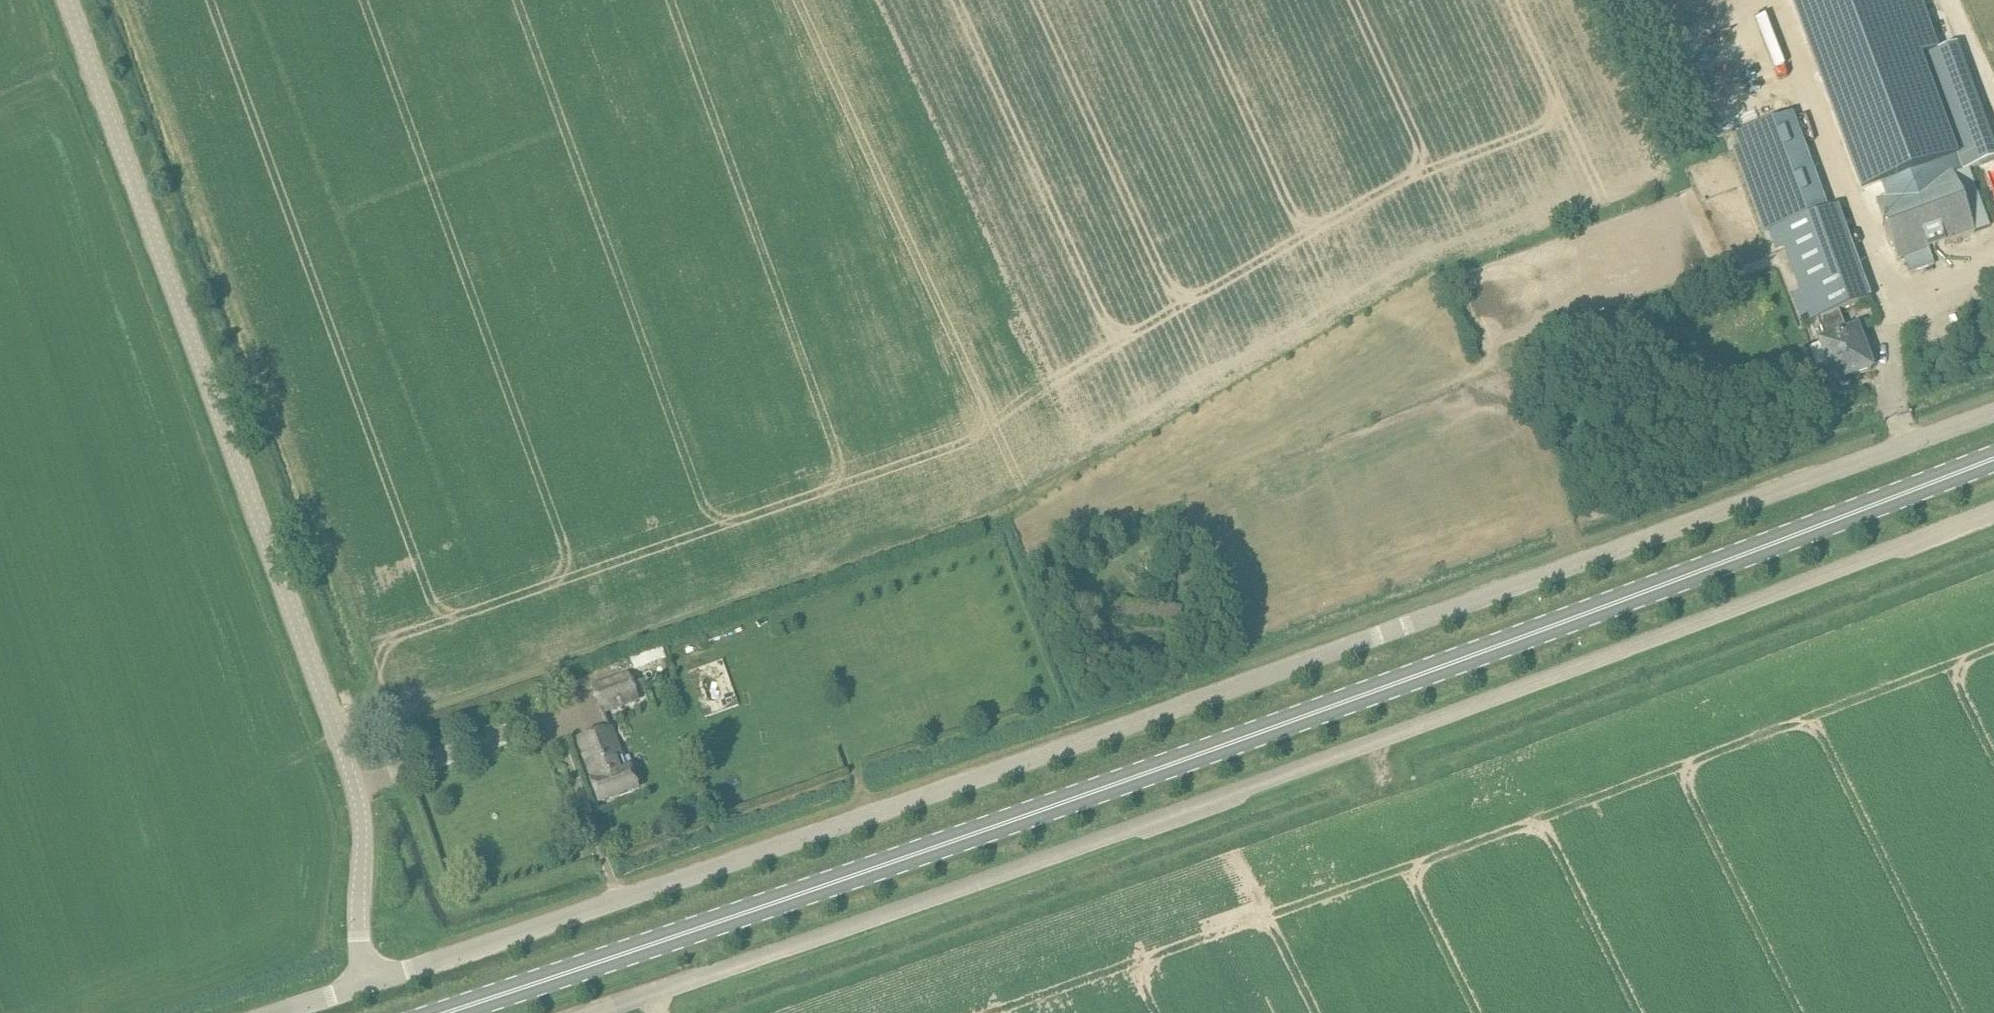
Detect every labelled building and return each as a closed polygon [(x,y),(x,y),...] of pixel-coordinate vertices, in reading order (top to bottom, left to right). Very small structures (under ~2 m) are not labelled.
[(1863,193),(1882,186),(1886,198),(1876,201),(1884,224),(1898,261),(1906,259),(1911,273),(1934,265),(1929,253),(1943,248),(1960,242),(1960,240),(1989,230),(1968,170),(1993,160),(1993,147),(1957,46),(1941,51),(1921,0),(1792,0),(1863,193)] [(1820,344),(1828,364),(1835,383),(1871,370),(1857,330),(1847,334),(1839,311),(1869,300),(1835,209),(1826,212),(1791,114),(1734,135),(1776,247),(1784,244),(1812,321),(1818,319),(1826,342),(1820,344)] [(603,717),(640,703),(628,675),(590,689),(603,717)] [(600,803),(637,790),(630,771),(625,773),(609,730),(577,742),(600,803)]
